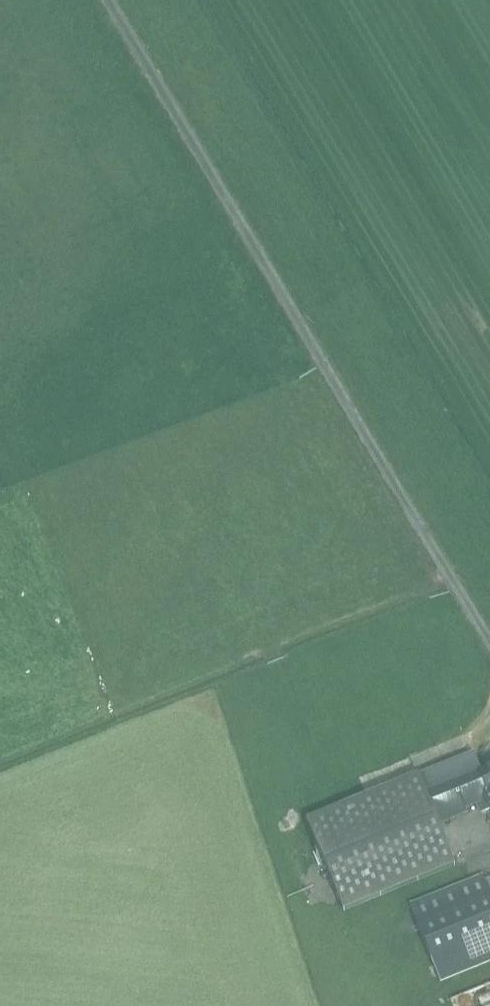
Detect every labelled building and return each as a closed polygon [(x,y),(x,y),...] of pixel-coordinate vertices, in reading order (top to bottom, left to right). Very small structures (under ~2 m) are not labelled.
[(455,817),(468,812),(465,805),(477,800),(479,806),(489,803),(489,805),(489,769),(482,773),(475,754),(436,770),(455,817)] [(307,821),(344,911),(457,866),(420,775),(307,821)] [(471,881),(412,906),(444,981),(489,962),(489,883),(486,874),(471,881)]
